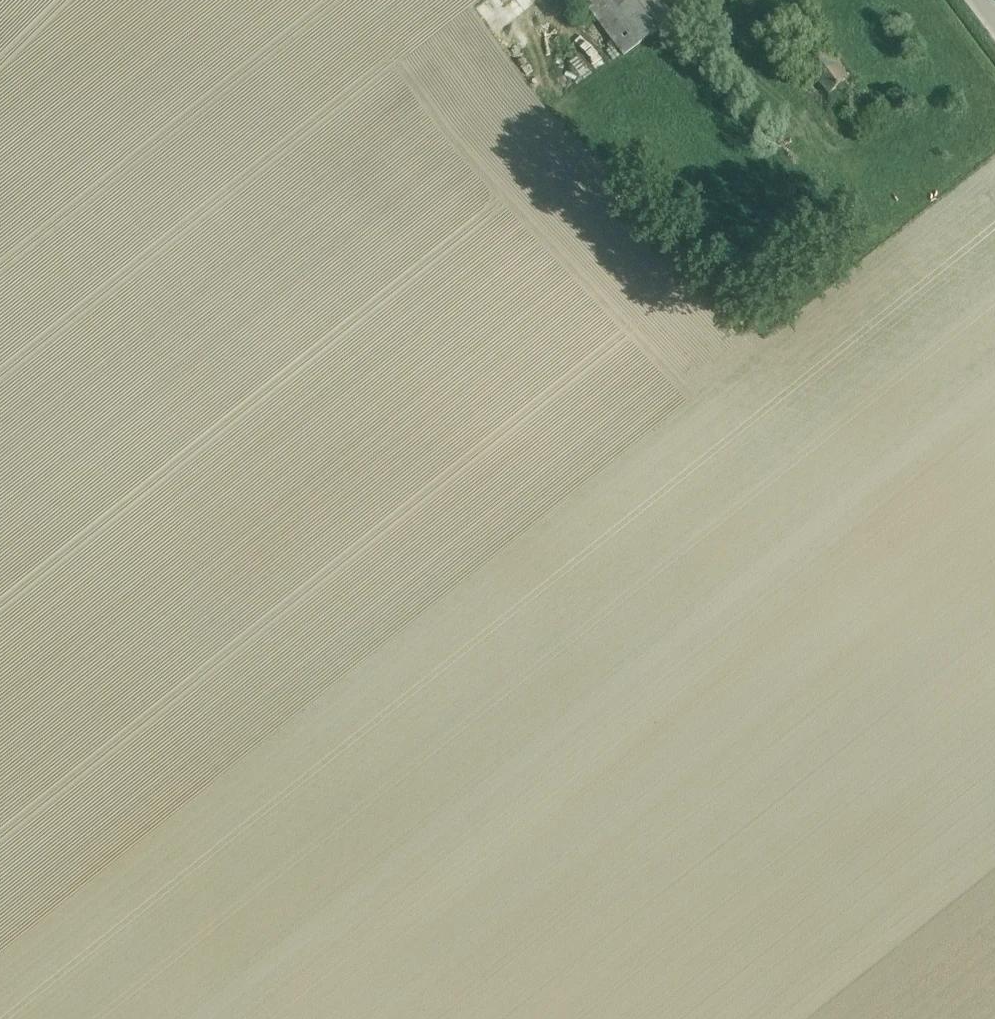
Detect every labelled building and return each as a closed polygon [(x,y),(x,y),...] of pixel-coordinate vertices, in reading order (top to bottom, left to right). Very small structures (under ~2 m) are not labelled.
[(622,57),(673,20),(659,0),(580,0),(622,57)] [(597,68),(609,58),(594,39),(582,49),(597,68)] [(804,66),(828,97),(849,80),(825,50),(804,66)]
